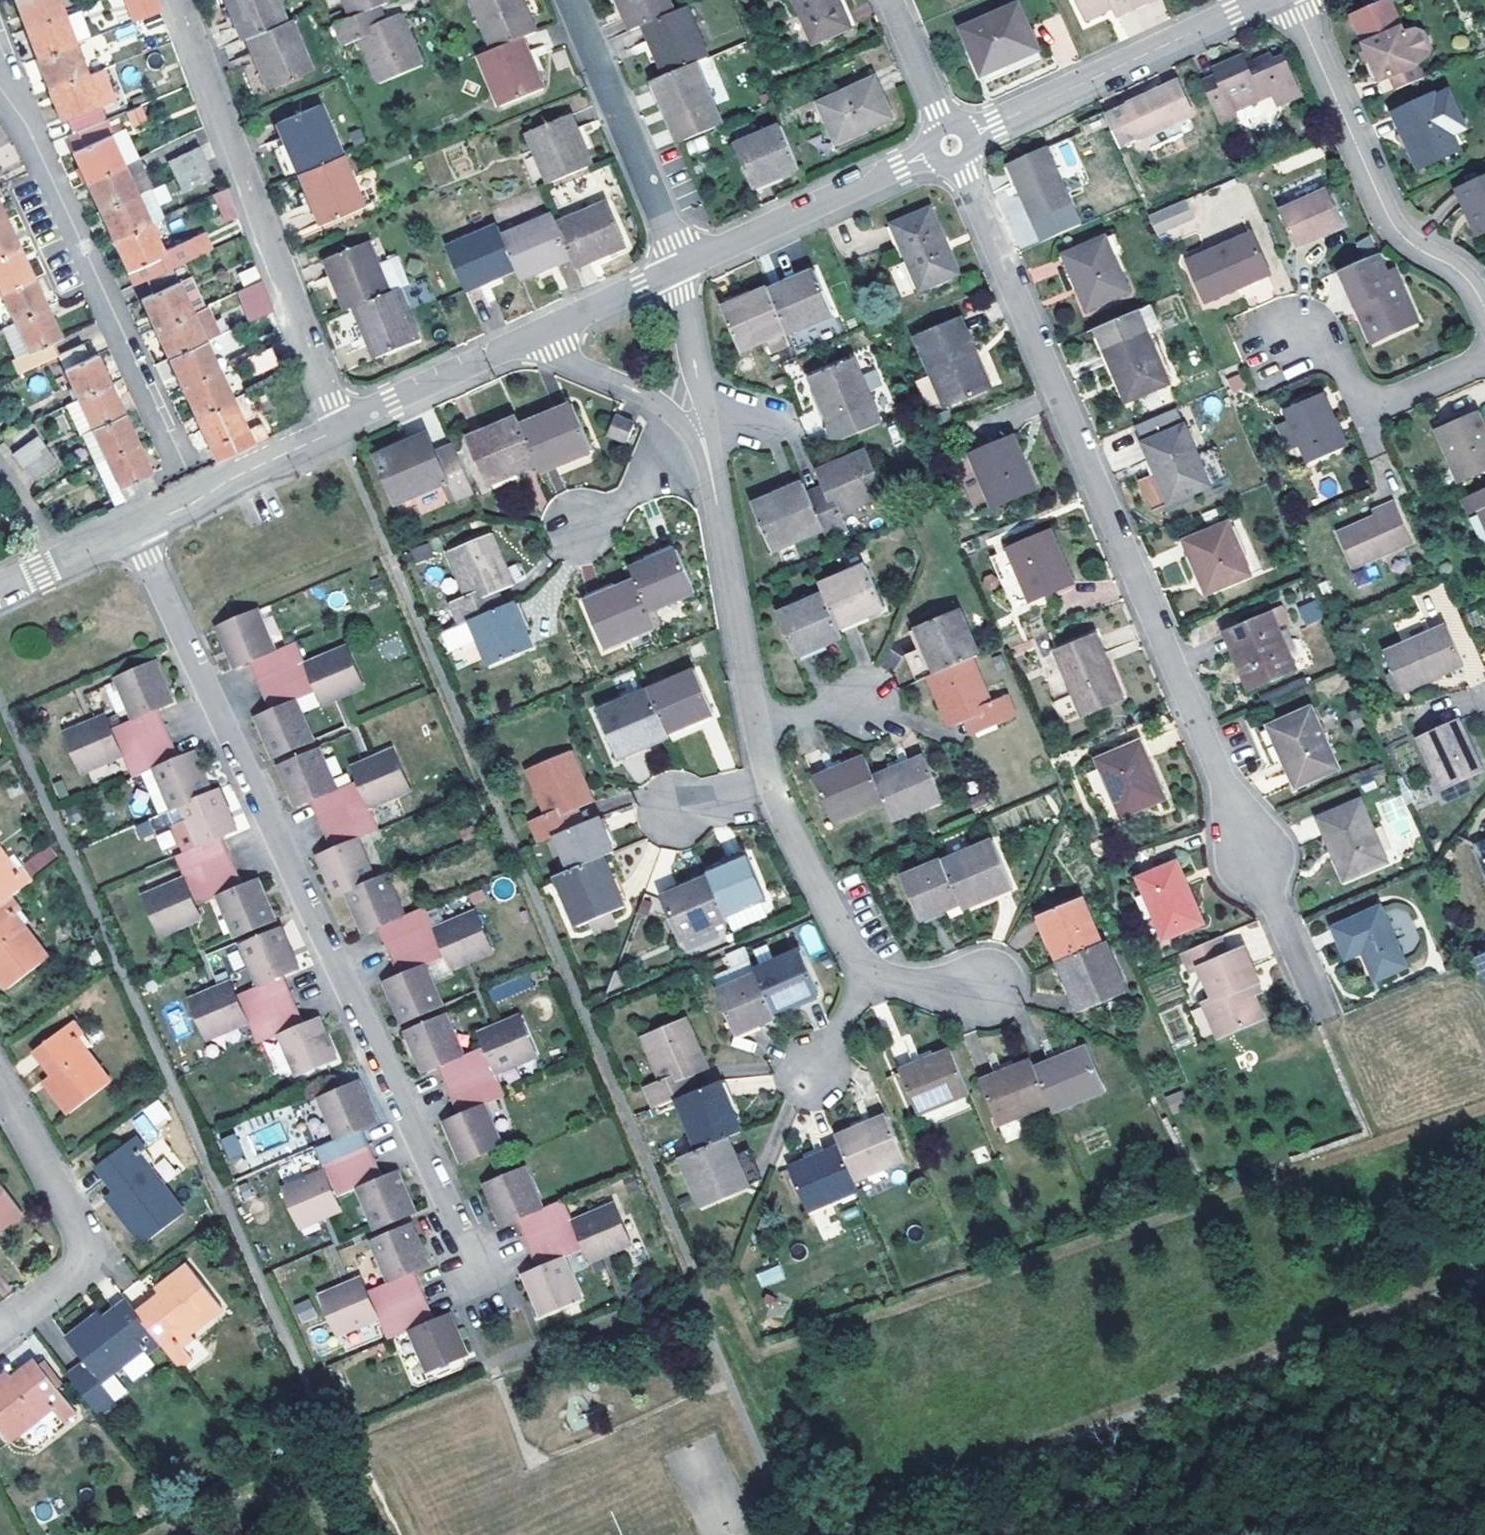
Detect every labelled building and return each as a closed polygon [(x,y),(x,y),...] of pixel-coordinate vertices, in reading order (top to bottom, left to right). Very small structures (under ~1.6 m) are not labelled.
[(64,15),(58,0),(16,0),(26,29),(64,15)] [(135,23),(162,13),(157,0),(126,0),(135,23)] [(284,23),(275,0),(225,0),(242,41),(246,40),(284,23)] [(351,19),(365,12),(378,7),(394,0),(343,0),(351,19)] [(535,34),(521,0),(473,0),(470,1),(491,52),(522,39),(535,34)] [(630,32),(641,27),(673,14),(667,0),(617,0),(630,32)] [(837,0),(792,0),(811,45),(849,29),(837,0)] [(1082,20),(1110,8),(1115,17),(1154,0),(1073,0),(1082,20)] [(1351,15),(1379,81),(1417,64),(1416,62),(1428,58),(1431,50),(1422,32),(1415,29),(1403,34),(1388,0),(1386,0),(1351,15)] [(1038,51),(1018,5),(962,29),(982,75),(1038,51)] [(378,7),(365,12),(371,27),(384,22),(378,7)] [(641,27),(662,78),(695,63),(707,58),(686,8),(673,14),(641,27)] [(69,15),(78,37),(89,33),(80,11),(69,15)] [(400,15),(384,22),(371,27),(365,12),(351,19),(335,25),(344,48),(360,42),(379,84),(422,66),(400,15)] [(38,59),(75,45),(64,15),(26,29),(38,59)] [(310,71),(289,21),(284,23),(246,40),(251,51),(244,54),(247,61),(240,64),(253,95),(310,71)] [(491,52),(479,58),(500,108),(543,90),(522,39),(491,52)] [(49,90),(86,76),(75,45),(38,59),(49,90)] [(1215,78),(1201,84),(1219,127),(1236,119),(1232,111),(1271,93),(1276,105),(1298,95),(1281,57),(1257,67),(1254,61),(1243,66),(1239,58),(1211,71),(1215,78)] [(652,82),(678,145),(722,127),(695,63),(662,78),(652,82)] [(100,70),(86,76),(98,103),(112,97),(100,70)] [(86,76),(49,90),(60,119),(68,116),(75,134),(105,121),(98,103),(86,76)] [(892,120),(875,80),(818,105),(835,144),(892,120)] [(1103,115),(1119,149),(1192,116),(1177,82),(1103,115)] [(1465,130),(1448,92),(1434,98),(1451,137),(1465,130)] [(1433,96),(1393,114),(1418,169),(1458,151),(1451,137),(1434,98),(1433,96)] [(143,105),(127,111),(132,126),(148,121),(143,105)] [(276,125),(299,180),(341,160),(319,107),(276,125)] [(547,185),(589,167),(568,117),(527,135),(547,185)] [(88,182),(124,165),(111,135),(105,121),(75,134),(81,148),(74,152),(88,182)] [(802,169),(783,126),(734,148),(752,190),(802,169)] [(111,135),(124,165),(140,157),(136,149),(127,128),(111,135)] [(140,157),(155,150),(151,142),(136,149),(140,157)] [(1074,144),(1059,143),(1058,166),(1073,167),(1074,144)] [(207,161),(200,146),(169,162),(176,176),(207,161)] [(1070,206),(1046,151),(1008,166),(1032,222),(1070,206)] [(124,165),(137,194),(153,187),(140,157),(124,165)] [(361,207),(341,160),(299,180),(319,225),(361,207)] [(207,161),(176,176),(183,190),(214,175),(207,161)] [(88,182),(101,211),(137,194),(124,165),(88,182)] [(1455,191),(1476,237),(1484,233),(1484,178),(1455,191)] [(137,194),(150,223),(163,217),(165,216),(153,187),(137,194)] [(240,220),(228,187),(213,194),(229,227),(240,220)] [(1327,190),(1280,211),(1296,247),(1343,226),(1327,190)] [(115,240),(150,223),(137,194),(101,211),(115,240)] [(1185,200),(1148,216),(1156,235),(1193,219),(1185,200)] [(606,204),(556,225),(570,259),(574,269),(624,247),(606,204)] [(956,274),(930,212),(890,227),(917,290),(956,274)] [(554,266),(570,259),(556,225),(552,215),(501,238),(516,271),(520,282),(536,274),(541,285),(559,277),(554,266)] [(163,252),(176,246),(163,217),(150,223),(163,252)] [(20,251),(6,222),(0,225),(0,260),(20,251)] [(150,223),(115,240),(129,270),(141,265),(146,278),(170,268),(210,251),(203,234),(176,246),(163,252),(150,223)] [(501,238),(497,228),(446,251),(465,293),(481,287),(486,296),(506,287),(502,277),(516,271),(501,238)] [(1251,233),(1188,260),(1206,301),(1237,287),(1235,282),(1266,268),(1251,233)] [(1128,291),(1104,236),(1062,254),(1086,309),(1128,291)] [(354,310),(389,295),(367,244),(325,261),(347,313),(354,310)] [(2,294),(33,280),(20,251),(0,260),(0,289),(2,294)] [(1374,256),(1339,272),(1371,343),(1411,326),(1394,288),(1400,285),(1393,271),(1383,276),(1374,256)] [(263,280),(256,262),(237,272),(243,289),(263,280)] [(889,268),(902,297),(915,291),(902,262),(889,268)] [(156,329),(191,313),(208,305),(194,275),(177,283),(170,268),(146,278),(153,294),(142,300),(156,329)] [(1268,274),(1266,268),(1235,282),(1237,287),(1268,274)] [(811,278),(771,295),(785,329),(787,334),(828,317),(811,278)] [(16,325),(47,310),(33,280),(2,294),(16,325)] [(271,302),(263,280),(243,289),(239,291),(248,313),(271,302)] [(1417,323),(1400,285),(1394,288),(1411,326),(1417,323)] [(418,342),(396,291),(389,295),(354,310),(375,360),(418,342)] [(771,295),(769,291),(723,310),(739,349),(768,337),(785,329),(771,295)] [(0,295),(0,325),(3,331),(16,325),(2,294),(0,295)] [(251,321),(275,310),(271,302),(248,313),(251,321)] [(221,335),(208,305),(191,313),(205,342),(221,335)] [(1104,350),(1146,332),(1137,309),(1094,328),(1104,350)] [(29,353),(16,359),(13,361),(19,375),(59,356),(54,342),(61,338),(47,310),(16,325),(29,353)] [(169,359),(205,342),(191,313),(156,329),(169,359)] [(972,353),(958,319),(915,338),(946,409),(983,393),(968,355),(972,353)] [(16,325),(3,331),(16,359),(29,353),(16,325)] [(785,329),(768,337),(773,349),(791,342),(787,334),(785,329)] [(1168,383),(1146,332),(1104,350),(1125,402),(1168,383)] [(169,359),(182,387),(218,371),(205,342),(169,359)] [(83,344),(59,356),(80,400),(110,386),(96,356),(89,358),(83,344)] [(256,375),(279,365),(271,348),(249,358),(256,375)] [(853,360),(809,378),(828,424),(831,440),(842,441),(880,425),(853,360)] [(195,415),(231,399),(218,371),(182,387),(195,415)] [(790,396),(784,383),(777,387),(782,399),(790,396)] [(80,435),(93,429),(124,415),(110,386),(80,400),(67,406),(80,435)] [(1321,393),(1285,409),(1309,462),(1342,447),(1330,421),(1333,420),(1321,393)] [(216,461),(267,437),(261,424),(246,431),(231,399),(195,415),(216,461)] [(571,406),(520,427),(537,466),(541,476),(591,454),(571,406)] [(1434,430),(1457,480),(1484,468),(1484,432),(1475,411),(1434,430)] [(107,459),(138,445),(124,415),(93,429),(107,459)] [(634,426),(615,418),(608,435),(627,443),(634,426)] [(520,427),(517,420),(467,441),(486,488),(537,466),(520,427)] [(1209,485),(1183,426),(1141,443),(1167,503),(1209,485)] [(93,429),(80,435),(93,465),(107,459),(93,429)] [(455,502),(471,495),(450,446),(434,453),(426,435),(375,457),(397,506),(446,484),(455,502)] [(48,450),(38,436),(14,454),(24,467),(48,450)] [(1033,488),(1011,436),(971,453),(992,505),(1033,488)] [(107,459),(120,488),(126,501),(157,486),(138,445),(107,459)] [(48,450),(24,467),(33,481),(57,463),(48,450)] [(815,473),(822,490),(827,502),(812,509),(822,531),(826,539),(848,530),(841,513),(883,496),(866,453),(815,473)] [(105,494),(120,488),(107,459),(93,465),(105,494)] [(807,496),(802,486),(752,507),(772,553),(822,531),(812,509),(807,496)] [(1464,497),(1472,514),(1481,510),(1484,518),(1484,487),(1464,497)] [(807,496),(812,509),(827,502),(822,490),(807,496)] [(1393,501),(1386,504),(1389,511),(1380,515),(1337,533),(1352,568),(1411,543),(1393,501)] [(1378,507),(1380,515),(1389,511),(1386,504),(1378,507)] [(1248,574),(1226,522),(1183,540),(1206,592),(1248,574)] [(1072,582),(1050,530),(1007,549),(1028,601),(1072,582)] [(484,599),(497,593),(512,587),(490,537),(447,554),(465,598),(450,605),(459,627),(470,622),(491,614),(484,599)] [(674,551),(629,571),(634,582),(648,615),(694,594),(674,551)] [(865,567),(820,587),(823,596),(837,630),(882,611),(865,567)] [(648,615),(634,582),(583,604),(604,650),(654,628),(648,615)] [(484,599),(491,614),(503,608),(497,593),(484,599)] [(795,659),(841,639),(837,630),(823,596),(777,616),(795,659)] [(1318,601),(1298,606),(1303,624),(1323,619),(1318,601)] [(490,667),(531,649),(512,605),(503,608),(491,614),(470,622),(459,627),(441,634),(449,654),(479,641),(490,667)] [(971,658),(977,655),(958,608),(914,626),(934,673),(971,658)] [(251,609),(216,623),(233,664),(245,659),(268,650),(251,609)] [(1296,670),(1270,610),(1222,631),(1248,691),(1296,670)] [(1446,627),(1384,655),(1402,694),(1463,666),(1446,627)] [(1080,716),(1121,699),(1094,636),(1054,653),(1071,694),(1080,716)] [(313,689),(302,664),(292,640),(268,650),(245,659),(266,709),(289,699),(313,689)] [(302,664),(313,689),(317,699),(357,683),(343,648),(302,664)] [(977,715),(983,730),(1015,716),(1006,695),(989,702),(971,658),(934,673),(927,676),(948,727),(964,721),(977,715)] [(133,714),(156,705),(167,700),(150,660),(115,674),(133,714)] [(649,692),(666,733),(681,726),(711,713),(694,673),(649,692)] [(666,733),(649,692),(598,714),(615,755),(666,733)] [(1080,716),(1071,694),(1039,708),(1048,730),(1080,716)] [(289,699),(266,709),(255,714),(272,754),(306,739),(289,699)] [(139,769),(154,763),(176,754),(156,705),(133,714),(108,725),(119,749),(129,773),(139,769)] [(1336,767),(1310,706),(1268,725),(1295,787),(1336,767)] [(119,749),(108,725),(104,715),(64,732),(79,766),(119,749)] [(977,715),(964,721),(970,735),(983,730),(977,715)] [(1457,720),(1418,738),(1441,787),(1480,769),(1457,720)] [(685,735),(681,726),(666,733),(670,742),(685,735)] [(1163,798),(1138,740),(1096,758),(1120,816),(1163,798)] [(306,797),(328,787),(311,747),(278,762),(295,802),(306,797)] [(205,789),(187,749),(176,754),(154,763),(170,804),(178,801),(205,789)] [(353,777),(364,802),(404,785),(389,750),(349,767),(353,777)] [(562,816),(576,811),(592,804),(570,753),(527,772),(545,815),(530,822),(539,844),(554,837),(569,831),(562,816)] [(626,758),(634,783),(650,778),(642,753),(626,758)] [(923,758),(873,779),(883,801),(892,820),(940,800),(923,758)] [(831,823),(883,801),(873,779),(864,759),(812,780),(831,823)] [(170,804),(154,763),(139,769),(156,810),(170,804)] [(353,777),(328,787),(306,797),(328,847),(351,837),(374,827),(364,802),(353,777)] [(230,827),(212,786),(205,789),(178,801),(189,826),(196,842),(218,832),(230,827)] [(1383,860),(1358,800),(1318,817),(1343,877),(1383,860)] [(562,816),(569,831),(583,825),(576,811),(562,816)] [(554,837),(569,871),(602,857),(612,853),(598,819),(583,825),(569,831),(554,837)] [(175,832),(182,848),(196,842),(189,826),(175,832)] [(171,829),(156,835),(162,851),(177,845),(171,829)] [(218,832),(196,842),(182,848),(173,852),(183,877),(193,901),(216,891),(240,881),(218,832)] [(344,887),(367,877),(351,837),(328,847),(316,852),(333,891),(344,887)] [(993,840),(942,861),(960,903),(962,908),(1012,887),(993,840)] [(1477,846),(1484,865),(1484,842),(1477,846)] [(24,861),(31,874),(58,857),(51,845),(24,861)] [(33,881),(22,867),(17,870),(0,849),(0,906),(12,897),(33,881)] [(623,908),(602,857),(569,871),(554,877),(576,929),(589,923),(609,914),(623,908)] [(706,875),(708,878),(725,917),(765,899),(747,857),(706,875)] [(919,920),(960,903),(942,861),(941,859),(901,876),(919,920)] [(1202,922),(1175,859),(1136,876),(1163,939),(1202,922)] [(367,877),(344,887),(361,927),(373,922),(396,913),(378,872),(367,877)] [(198,912),(193,901),(183,877),(142,894),(157,929),(198,912)] [(250,877),(240,881),(216,891),(234,931),(268,917),(250,877)] [(679,940),(690,935),(711,927),(726,920),(725,917),(708,878),(663,898),(679,940)] [(7,988),(47,957),(15,914),(22,909),(12,897),(0,906),(0,979),(7,988)] [(1057,962),(1100,943),(1081,898),(1038,917),(1057,962)] [(441,952),(430,928),(419,903),(396,913),(373,922),(395,973),(416,963),(441,952)] [(1405,965),(1379,904),(1331,926),(1345,958),(1361,951),(1374,980),(1405,965)] [(430,928),(441,952),(445,963),(485,945),(470,911),(430,928)] [(609,914),(589,923),(594,935),(614,926),(609,914)] [(801,928),(808,954),(821,951),(814,924),(801,928)] [(256,979),(280,969),(291,965),(273,925),(240,939),(256,979)] [(716,937),(711,927),(690,935),(695,946),(716,937)] [(1261,1016),(1252,995),(1247,984),(1256,981),(1243,948),(1227,955),(1219,936),(1182,951),(1190,970),(1200,966),(1213,998),(1203,1002),(1217,1035),(1261,1016)] [(1100,943),(1057,962),(1078,1012),(1125,991),(1105,941),(1100,943)] [(727,969),(748,966),(746,948),(724,952),(727,969)] [(799,951),(754,971),(756,976),(773,1015),(818,995),(799,951)] [(1471,959),(1484,988),(1484,952),(1471,959)] [(416,963),(395,973),(382,978),(399,1017),(433,1003),(416,963)] [(280,969),(256,979),(233,989),(243,1014),(254,1039),(278,1029),(301,1019),(280,969)] [(528,971),(487,988),(493,1004),(535,986),(528,971)] [(773,1015),(756,976),(716,993),(735,1037),(775,1020),(773,1015)] [(243,1014),(233,989),(228,978),(188,995),(203,1031),(243,1014)] [(1261,991),(1256,981),(1247,984),(1252,995),(1261,991)] [(420,1067),(431,1062),(455,1052),(437,1012),(403,1026),(420,1067)] [(312,1014),(301,1019),(278,1029),(295,1069),(329,1055),(312,1014)] [(474,1032),(478,1042),(489,1067),(528,1049),(514,1015),(474,1032)] [(35,1051),(52,1075),(63,1089),(55,1095),(70,1113),(110,1082),(78,1039),(84,1034),(73,1020),(35,1051)] [(679,1084),(690,1079),(706,1072),(685,1020),(641,1039),(659,1082),(645,1087),(655,1110),(677,1101),(684,1098),(679,1084)] [(455,1052),(431,1062),(452,1112),(476,1101),(500,1091),(489,1067),(478,1042),(455,1052)] [(1085,1047),(1034,1068),(1049,1103),(1052,1112),(1104,1090),(1085,1047)] [(968,1093),(950,1050),(900,1071),(919,1114),(968,1093)] [(998,1125),(1049,1103),(1034,1068),(1030,1060),(979,1082),(998,1125)] [(45,1080),(55,1095),(63,1089),(52,1075),(45,1080)] [(317,1092),(334,1132),(357,1123),(369,1118),(351,1077),(317,1092)] [(679,1084),(684,1098),(696,1093),(690,1079),(679,1084)] [(684,1098),(677,1101),(698,1152),(726,1140),(741,1134),(720,1084),(696,1093),(684,1098)] [(1169,1111),(1185,1108),(1182,1091),(1165,1094),(1169,1111)] [(141,1140),(173,1124),(161,1100),(129,1117),(141,1140)] [(492,1142),(476,1101),(452,1112),(441,1116),(458,1157),(492,1142)] [(886,1116),(836,1137),(840,1146),(854,1181),(904,1159),(886,1116)] [(1015,1120),(999,1127),(1005,1142),(1021,1135),(1015,1120)] [(357,1123),(334,1132),(311,1142),(321,1167),(331,1191),(354,1181),(377,1172),(357,1123)] [(228,1162),(245,1155),(235,1133),(219,1140),(228,1162)] [(97,1166),(114,1190),(124,1204),(117,1209),(142,1244),(183,1214),(148,1165),(154,1161),(136,1136),(97,1166)] [(748,1190),(726,1140),(698,1152),(681,1159),(703,1209),(748,1190)] [(807,1211),(857,1189),(854,1181),(840,1146),(789,1168),(807,1211)] [(510,1215),(532,1206),(515,1165),(482,1179),(498,1219),(510,1215)] [(335,1203),(331,1191),(321,1167),(281,1184),(295,1220),(335,1203)] [(389,1167),(377,1172),(354,1181),(372,1222),(406,1207),(389,1167)] [(3,1227),(22,1212),(0,1184),(0,1223),(3,1227)] [(106,1195),(117,1209),(124,1204),(114,1190),(106,1195)] [(530,1263),(554,1253),(577,1244),(567,1220),(557,1196),(532,1206),(510,1215),(530,1263)] [(567,1220),(577,1244),(582,1255),(623,1237),(608,1203),(567,1220)] [(368,1233),(385,1275),(409,1265),(420,1260),(402,1219),(368,1233)] [(536,1310),(571,1294),(554,1253),(530,1263),(519,1268),(536,1310)] [(189,1262),(168,1278),(174,1286),(168,1291),(165,1288),(159,1293),(136,1310),(160,1343),(178,1367),(192,1357),(183,1345),(193,1336),(189,1330),(222,1305),(189,1262)] [(406,1324),(430,1314),(409,1265),(385,1275),(362,1285),(373,1310),(383,1333),(406,1324)] [(756,1274),(760,1288),(785,1279),(780,1265),(756,1274)] [(332,1326),(373,1310),(362,1285),(357,1274),(318,1290),(332,1326)] [(155,1288),(159,1293),(165,1288),(168,1291),(174,1286),(168,1278),(155,1288)] [(148,1352),(160,1343),(136,1310),(127,1298),(103,1317),(97,1321),(100,1325),(94,1329),(87,1320),(66,1337),(84,1360),(63,1377),(94,1416),(115,1400),(100,1380),(143,1347),(148,1352)] [(302,1324),(317,1317),(308,1298),(293,1306),(302,1324)] [(441,1310),(430,1314),(406,1324),(423,1364),(458,1349),(441,1310)] [(97,1321),(103,1317),(99,1311),(87,1320),(94,1329),(100,1325),(97,1321)] [(58,1386),(39,1363),(35,1358),(12,1376),(6,1380),(8,1384),(3,1388),(0,1385),(0,1430),(7,1440),(51,1407),(61,1420),(75,1408),(58,1386)] [(45,1358),(39,1363),(58,1386),(64,1382),(45,1358)] [(0,1376),(0,1385),(3,1388),(8,1384),(6,1380),(12,1376),(8,1370),(0,1376)]
